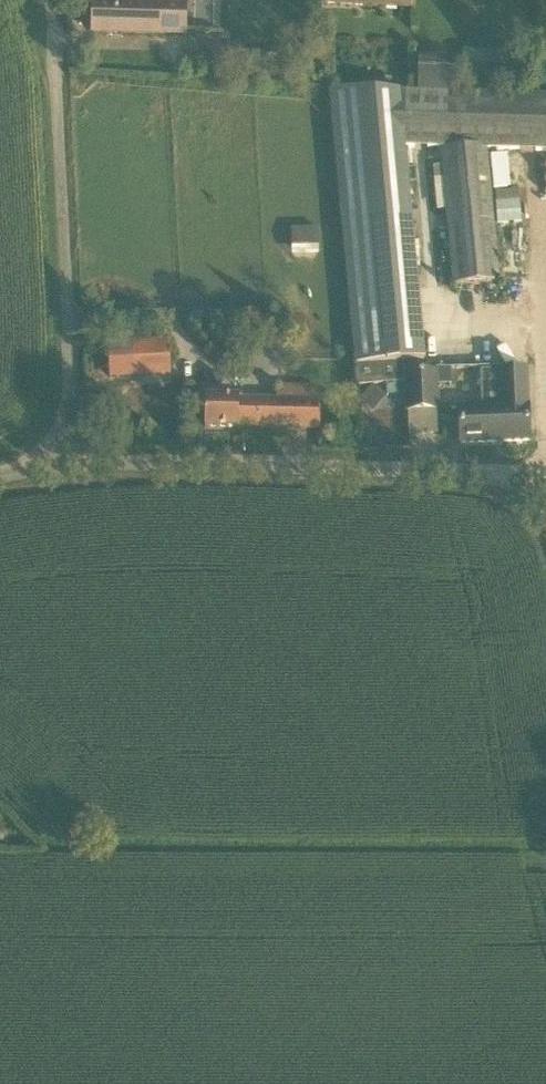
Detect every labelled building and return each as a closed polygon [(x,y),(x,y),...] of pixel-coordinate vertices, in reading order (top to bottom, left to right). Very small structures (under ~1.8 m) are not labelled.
[(98,0),(93,0),(93,32),(165,34),(165,31),(186,31),(187,2),(182,2),(182,0),(98,0)] [(324,4),(412,9),(413,0),(324,0),(324,4)] [(499,65),(500,51),(465,47),(463,61),(499,65)] [(407,92),(329,89),(338,183),(408,176),(406,147),(407,92)] [(486,150),(510,151),(513,95),(455,93),(455,92),(440,92),(440,150),(453,285),(499,282),(486,150)] [(519,200),(496,202),(498,223),(521,221),(519,200)] [(291,247),(320,246),(319,228),(290,229),(291,247)] [(419,292),(350,299),(356,366),(402,361),(413,360),(424,359),(419,292)] [(267,339),(266,312),(247,312),(248,339),(267,339)] [(135,341),(134,368),(144,368),(171,369),(171,342),(135,341)] [(501,406),(460,408),(461,443),(529,440),(528,405),(526,370),(500,371),(501,406)] [(405,373),(407,410),(438,409),(436,372),(405,373)] [(277,386),(277,397),(239,396),(205,396),(205,427),(239,427),(320,429),(320,401),(306,400),(306,385),(279,384),(279,386),(277,386)] [(366,402),(384,406),(387,392),(370,388),(366,402)]
